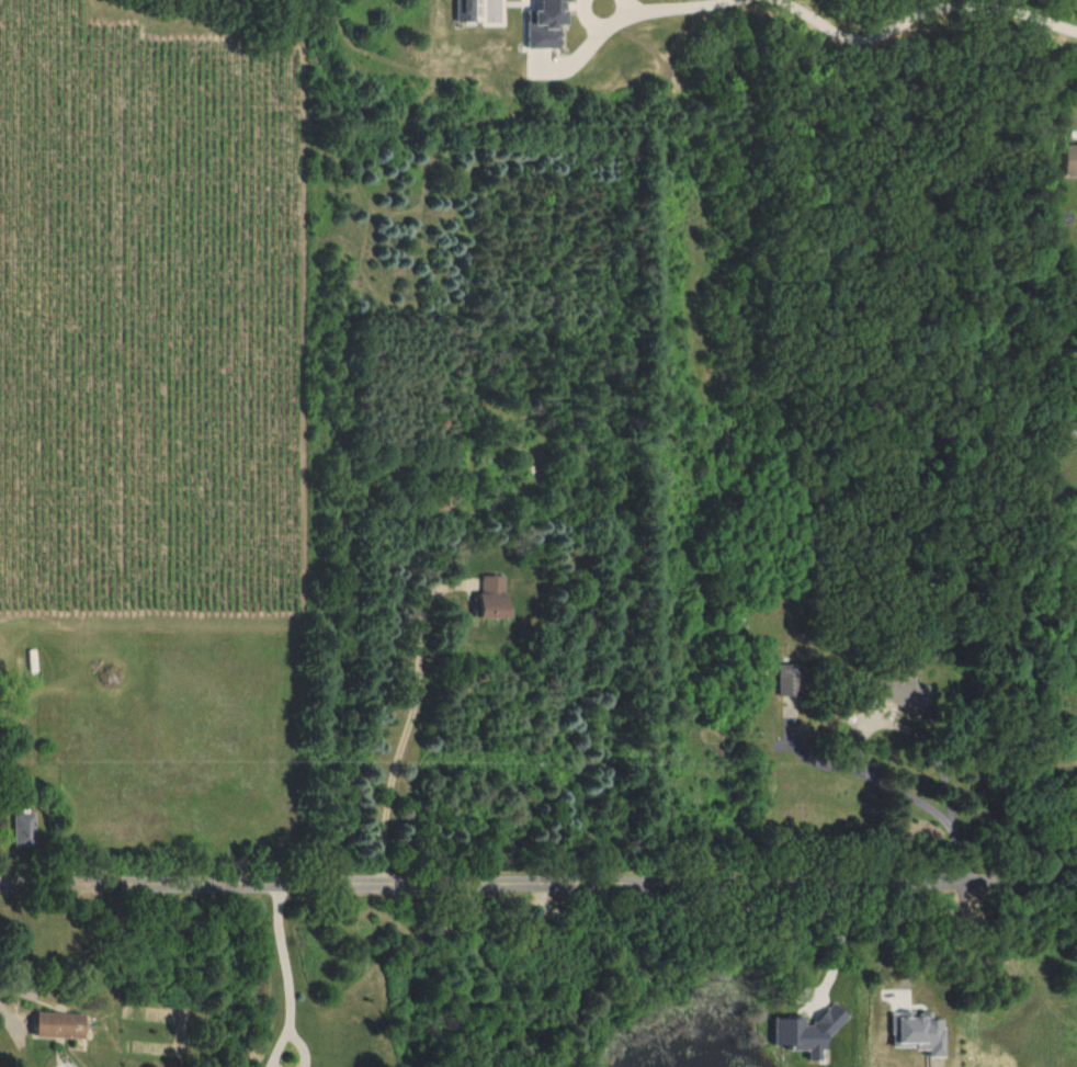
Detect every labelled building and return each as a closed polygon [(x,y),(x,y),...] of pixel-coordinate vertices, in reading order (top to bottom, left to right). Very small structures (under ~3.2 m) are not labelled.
[(1062,175),(1076,174),(1076,142),(1062,142),(1062,175)] [(504,605),(504,574),(482,573),(482,590),(477,590),(477,616),(512,617),(512,605),(504,605)] [(778,695),(801,695),(802,662),(779,661),(778,695)] [(930,708),(935,683),(897,675),(892,701),(930,708)] [(33,811),(13,811),(13,846),(34,845),(33,811)] [(772,1043),(785,1043),(790,1048),(806,1048),(806,1058),(819,1058),(819,1045),(848,1015),(832,1000),(810,1023),(803,1022),(803,1016),(772,1015),(772,1043)] [(83,1012),(35,1010),(34,1035),(82,1037),(83,1012)]
